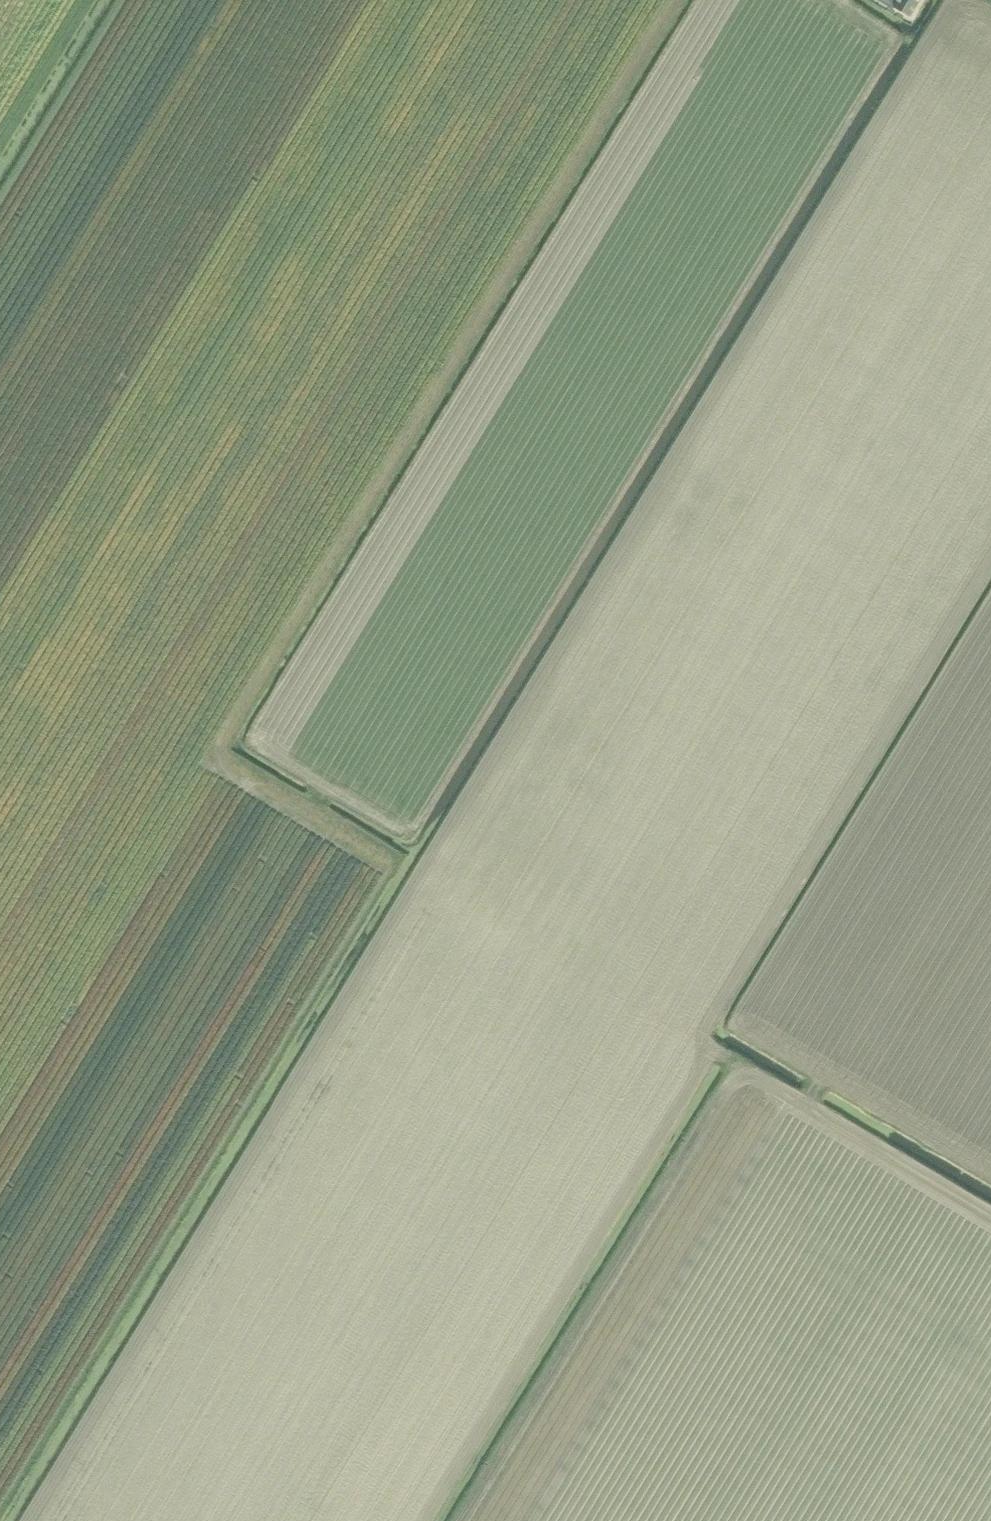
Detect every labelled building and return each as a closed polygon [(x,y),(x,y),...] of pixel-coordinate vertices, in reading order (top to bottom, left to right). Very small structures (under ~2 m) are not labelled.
[(894,5),(912,16),(921,0),(897,0),(894,5)]
